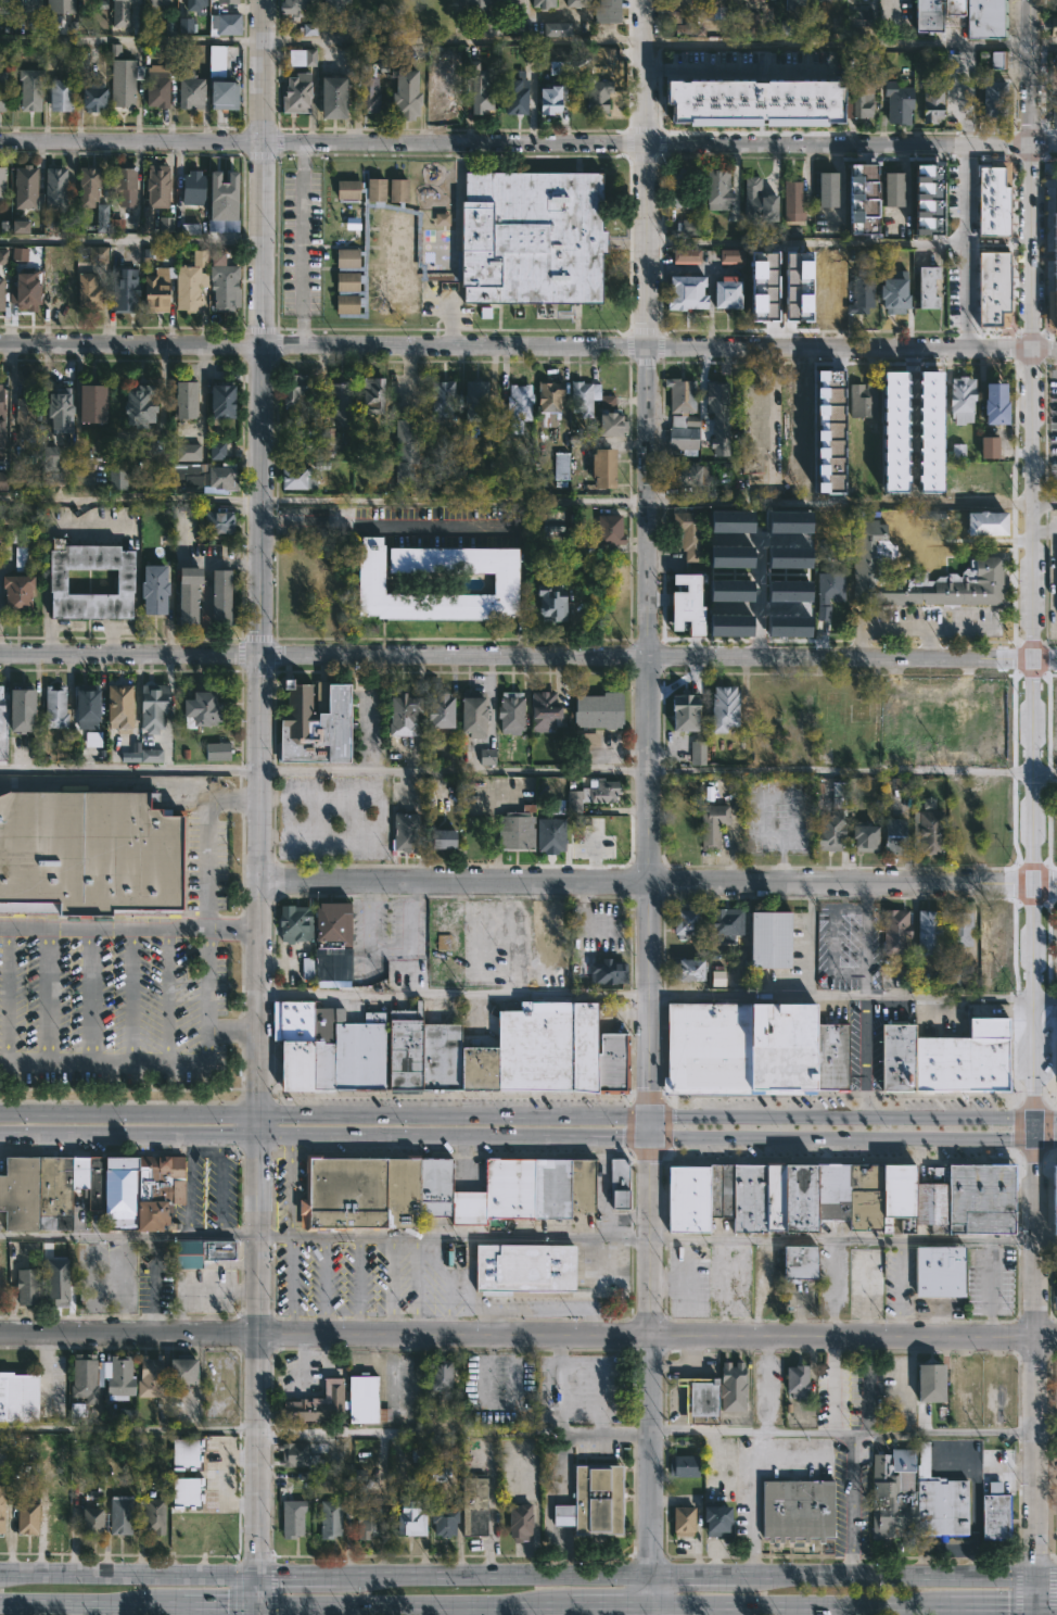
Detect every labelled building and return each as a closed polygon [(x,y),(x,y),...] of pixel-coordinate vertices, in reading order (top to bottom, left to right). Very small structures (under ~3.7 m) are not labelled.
[(16,1),(13,0),(31,0),(31,1),(26,1),(25,10),(16,10),(16,1)] [(44,27),(44,0),(72,0),(73,12),(54,13),(54,15),(58,15),(58,27),(44,27)] [(139,4),(139,0),(112,0),(112,27),(128,27),(128,4),(139,4)] [(181,11),(181,0),(201,0),(201,12),(196,12),(196,14),(191,14),(191,12),(189,11),(181,11)] [(280,1),(280,0),(305,0),(305,9),(296,9),(296,13),(277,13),(277,1),(280,1)] [(318,13),(318,0),(347,0),(347,1),(335,1),(335,13),(322,13),(318,13)] [(467,3),(467,0),(487,0),(487,3),(484,3),(484,10),(469,10),(469,3),(467,3)] [(496,5),(496,0),(519,0),(519,9),(507,9),(507,5),(496,5)] [(596,2),(596,0),(618,0),(619,22),(591,22),(590,4),(596,2)] [(666,7),(666,0),(688,0),(688,9),(672,9),(672,7),(666,7)] [(701,23),(701,0),(721,0),(721,7),(710,8),(710,23),(701,23)] [(784,10),(783,0),(803,0),(803,5),(792,5),(792,10),(784,10)] [(912,31),(912,0),(940,0),(940,33),(929,33),(929,34),(924,34),(924,31),(912,31)] [(941,15),(941,0),(963,0),(963,15),(941,15)] [(964,38),(964,0),(1004,0),(1004,38),(964,38)] [(679,9),(666,9),(666,24),(680,24),(679,9)] [(240,34),(208,34),(208,13),(240,12),(240,34)] [(757,33),(728,33),(728,12),(757,12),(757,33)] [(1048,16),(1056,16),(1056,36),(1048,36),(1048,16)] [(501,18),(482,17),(481,36),(501,37),(501,18)] [(178,33),(192,33),(192,18),(178,18),(178,33)] [(571,36),(539,36),(539,22),(571,22),(571,36)] [(316,23),(303,23),(303,36),(317,35),(316,23)] [(675,24),(674,34),(690,35),(690,24),(675,24)] [(118,43),(118,60),(132,60),(132,65),(140,65),(140,79),(131,79),(131,106),(106,106),(107,43),(118,43)] [(225,46),(224,76),(206,76),(207,46),(225,46)] [(566,61),(566,74),(555,74),(555,61),(549,61),(549,47),(570,47),(570,61),(566,61)] [(289,50),(289,66),(316,66),(316,49),(289,50)] [(1006,69),(1005,51),(990,52),(991,69),(1006,69)] [(173,58),(171,66),(167,66),(167,108),(143,106),(144,77),(147,77),(147,68),(143,68),(143,62),(163,64),(163,56),(173,58)] [(379,64),(377,113),(358,112),(359,63),(379,64)] [(69,64),(68,90),(71,91),(71,94),(68,94),(68,99),(71,99),(71,103),(68,103),(68,111),(46,111),(47,79),(54,79),(54,75),(60,75),(60,79),(61,79),(62,64),(69,64)] [(461,77),(460,91),(463,91),(462,104),(457,104),(457,112),(446,112),(446,114),(432,114),(432,108),(430,108),(431,77),(437,77),(437,67),(451,68),(451,77),(461,77)] [(709,71),(709,81),(692,80),(692,85),(688,85),(688,117),(666,116),(667,78),(674,78),(674,72),(686,72),(687,67),(708,68),(708,71),(709,71)] [(192,68),(192,74),(195,74),(195,77),(203,77),(204,94),(203,94),(203,109),(178,109),(178,77),(179,77),(179,74),(183,74),(183,68),(192,68)] [(42,70),(41,83),(39,83),(39,112),(17,111),(17,105),(14,104),(14,94),(17,94),(17,79),(15,79),(15,70),(42,70)] [(416,70),(415,92),(419,92),(419,104),(416,104),(416,115),(411,115),(411,119),(394,119),(394,116),(389,116),(390,105),(386,105),(387,92),(391,92),(391,70),(416,70)] [(483,70),(483,71),(486,71),(486,84),(492,84),(492,114),(471,114),(471,70),(483,70)] [(307,98),(307,114),(295,114),(295,116),(286,116),(286,113),(279,112),(280,93),(281,93),(281,86),(284,86),(284,76),(293,76),(293,73),(310,71),(309,98),(307,98)] [(730,72),(730,80),(737,80),(737,119),(715,118),(716,72),(730,72)] [(611,75),(611,90),(608,90),(607,113),(584,111),(584,75),(611,75)] [(333,118),(316,117),(317,76),(343,77),(343,118),(333,118)] [(846,118),(844,118),(844,88),(850,88),(850,78),(871,78),(871,117),(846,118)] [(229,79),(229,83),(234,83),(234,108),(205,108),(205,79),(229,79)] [(526,89),(526,115),(502,115),(502,90),(500,90),(500,79),(526,79),(526,89)] [(806,85),(806,88),(811,88),(808,118),(789,117),(789,102),(778,101),(778,87),(790,87),(791,80),(801,80),(800,85),(806,85)] [(830,80),(830,84),(837,84),(837,97),(843,97),(842,118),(823,118),(823,114),(815,114),(815,84),(819,84),(819,80),(830,80)] [(913,88),(912,110),(909,110),(908,124),(886,124),(886,96),(883,96),(883,80),(894,81),(894,88),(913,88)] [(1007,80),(1008,101),(1006,101),(1006,116),(982,116),(983,80),(1007,80)] [(98,83),(98,87),(100,87),(100,112),(81,111),(81,106),(76,106),(76,87),(79,87),(79,83),(98,83)] [(536,114),(535,88),(547,88),(547,85),(560,85),(560,111),(548,111),(548,114),(536,114)] [(933,124),(920,124),(921,91),(931,91),(932,87),(942,88),(942,119),(934,119),(933,124)] [(768,90),(768,119),(750,119),(750,104),(748,104),(749,90),(768,90)] [(978,162),(1004,162),(1004,181),(1008,181),(1008,230),(978,230),(978,162)] [(166,164),(166,177),(167,177),(166,205),(144,205),(143,176),(145,176),(147,163),(166,164)] [(28,164),(28,167),(34,167),(34,204),(30,204),(30,209),(21,209),(21,204),(11,204),(11,167),(20,167),(20,164),(28,164)] [(233,169),(233,182),(237,182),(237,199),(239,199),(239,213),(237,213),(237,217),(214,219),(214,217),(206,217),(206,199),(212,199),(212,192),(211,192),(212,166),(233,166),(233,169)] [(63,168),(63,174),(64,174),(64,199),(62,199),(62,207),(41,207),(41,167),(63,168)] [(92,201),(75,202),(75,167),(98,167),(98,188),(94,188),(95,201),(92,201)] [(133,167),(133,199),(111,199),(112,189),(107,189),(107,179),(111,179),(111,167),(133,167)] [(727,171),(727,192),(731,192),(730,204),(726,204),(726,210),(704,210),(704,197),(701,197),(701,188),(704,188),(704,169),(727,171)] [(875,169),(874,201),(853,201),(853,181),(851,181),(851,169),(875,169)] [(199,171),(199,175),(203,175),(203,205),(180,204),(180,174),(187,174),(187,171),(199,171)] [(687,172),(686,207),(667,206),(667,200),(666,200),(666,171),(687,172)] [(935,172),(934,210),(926,210),(926,217),(913,217),(914,171),(935,172)] [(883,205),(882,172),(903,172),(903,205),(883,205)] [(602,173),(602,230),(606,230),(606,254),(602,254),(602,304),(461,303),(461,288),(455,288),(455,280),(419,280),(419,295),(411,295),(411,315),(394,315),(394,299),(387,299),(387,315),(368,315),(368,272),(385,272),(385,267),(365,267),(365,298),(355,298),(355,310),(333,310),(334,288),(332,288),(332,270),(356,270),(356,281),(360,281),(360,254),(357,254),(357,266),(333,266),(333,249),(361,250),(361,232),(357,232),(357,244),(333,244),(333,226),(357,226),(357,228),(361,228),(362,215),(356,215),(356,223),(333,223),(333,203),(356,203),(356,205),(361,205),(361,192),(357,192),(356,199),(333,199),(333,180),(357,180),(357,181),(359,181),(359,188),(365,188),(365,178),(383,178),(383,202),(381,202),(381,204),(396,206),(396,201),(386,201),(386,179),(405,179),(405,202),(400,202),(400,207),(420,212),(419,276),(451,276),(451,251),(456,251),(456,201),(460,201),(460,173),(602,173)] [(835,209),(815,209),(815,173),(835,173),(835,209)] [(777,195),(760,194),(760,177),(745,176),(744,219),(776,219),(777,195)] [(789,180),(789,181),(800,181),(800,211),(803,211),(803,222),(781,220),(781,179),(789,180)] [(1047,291),(1047,308),(1054,308),(1054,334),(1056,334),(1056,187),(1053,187),(1053,291),(1047,291)] [(108,204),(97,204),(96,232),(107,232),(108,204)] [(862,213),(861,238),(846,238),(846,226),(844,226),(845,212),(862,213)] [(448,225),(449,214),(435,213),(435,225),(448,225)] [(160,218),(160,232),(173,231),(173,217),(160,218)] [(681,235),(699,236),(699,220),(681,219),(681,235)] [(28,221),(12,221),(12,233),(28,233),(28,221)] [(200,224),(185,225),(186,234),(200,234),(200,224)] [(108,247),(89,246),(88,262),(107,263),(108,247)] [(27,247),(12,247),(12,261),(26,261),(27,247)] [(1008,247),(1008,305),(999,304),(998,321),(978,321),(978,247),(1008,247)] [(699,250),(699,263),(674,263),(674,261),(672,261),(672,249),(699,249),(699,250)] [(206,252),(206,266),(206,280),(206,287),(198,287),(198,292),(201,292),(201,306),(198,306),(198,312),(175,312),(175,266),(191,266),(191,250),(205,250),(206,252)] [(719,264),(744,264),(744,250),(719,250),(719,264)] [(208,266),(208,251),(221,251),(221,266),(235,266),(235,286),(238,286),(238,312),(209,311),(209,290),(207,290),(207,280),(208,266)] [(811,251),(811,321),(784,321),(784,252),(811,251)] [(776,252),(777,321),(750,321),(749,252),(776,252)] [(931,278),(931,296),(937,296),(937,310),(915,308),(915,266),(938,267),(938,278),(931,278)] [(167,267),(166,313),(141,313),(141,276),(153,276),(153,267),(167,267)] [(68,278),(68,311),(47,308),(47,294),(44,294),(44,278),(58,278),(58,268),(72,268),(72,278),(68,278)] [(136,276),(136,282),(137,282),(136,313),(111,313),(112,277),(114,277),(114,268),(136,268),(136,276)] [(858,314),(845,314),(845,304),(851,304),(850,275),(855,275),(854,269),(870,269),(871,307),(865,307),(865,314),(858,314)] [(36,272),(36,285),(40,285),(40,304),(34,304),(34,312),(23,312),(23,308),(14,308),(12,304),(9,304),(10,279),(16,279),(16,274),(26,274),(26,272),(36,272)] [(94,273),(93,286),(101,286),(100,308),(75,308),(76,273),(94,273)] [(703,277),(703,286),(701,286),(701,293),(705,293),(705,307),(684,307),(684,310),(665,308),(665,294),(670,294),(670,287),(666,287),(667,275),(703,277)] [(734,276),(734,280),(740,280),(739,307),(731,307),(731,312),(723,312),(722,307),(712,307),(712,279),(719,280),(719,275),(734,276)] [(903,278),(903,314),(882,314),(882,308),(878,308),(878,300),(876,300),(876,286),(878,286),(878,278),(903,278)] [(1008,305),(999,304),(998,321),(1008,321),(1008,305)] [(844,368),(845,495),(815,495),(815,368),(844,368)] [(882,371),(905,371),(905,492),(882,492),(882,371)] [(941,371),(941,492),(919,492),(918,371),(941,371)] [(304,376),(303,398),(296,396),(296,405),(281,404),(281,375),(304,376)] [(973,379),(971,424),(952,425),(952,418),(948,418),(948,414),(948,379),(956,379),(956,377),(973,379)] [(382,415),(356,415),(356,403),(359,403),(359,378),(382,379),(382,415)] [(680,379),(680,380),(695,381),(695,414),(686,413),(686,416),(698,416),(698,427),(680,427),(680,428),(698,428),(698,450),(697,456),(695,456),(695,460),(683,460),(683,450),(667,450),(667,427),(671,427),(671,415),(679,416),(679,413),(670,413),(670,388),(663,387),(663,378),(680,379)] [(347,387),(346,426),(331,426),(331,419),(326,419),(327,380),(349,381),(349,387),(347,387)] [(582,380),(582,383),(599,384),(599,400),(590,400),(590,412),(594,412),(594,417),(580,418),(580,413),(570,413),(570,380),(582,380)] [(177,418),(171,418),(171,381),(195,381),(195,415),(192,415),(192,418),(177,418)] [(231,381),(231,418),(208,418),(207,384),(211,384),(211,381),(231,381)] [(451,381),(451,417),(434,417),(434,412),(428,412),(428,381),(451,381)] [(484,382),(484,407),(482,407),(481,427),(466,427),(466,422),(462,421),(462,407),(460,407),(461,381),(484,382)] [(705,382),(712,382),(712,383),(728,383),(727,456),(712,456),(712,449),(710,449),(710,438),(712,438),(712,413),(706,413),(706,404),(705,404),(705,382)] [(1005,394),(1005,402),(1007,402),(1007,424),(984,424),(984,414),(982,414),(984,382),(1004,382),(1004,390),(1007,390),(1007,394),(1005,394)] [(558,394),(558,413),(536,413),(535,383),(560,383),(560,394),(558,394)] [(762,383),(762,388),(766,389),(766,416),(764,416),(764,427),(767,427),(766,454),(762,454),(763,472),(740,472),(740,383),(762,383)] [(89,424),(74,424),(74,384),(101,386),(101,424),(89,424)] [(152,384),(152,422),(143,422),(142,425),(123,425),(123,414),(118,414),(119,402),(122,402),(122,391),(131,392),(131,384),(152,384)] [(875,417),(848,417),(848,384),(875,384),(875,417)] [(524,386),(524,396),(527,396),(526,420),(520,420),(520,434),(507,434),(507,415),(505,415),(506,386),(524,386)] [(65,407),(65,413),(68,413),(68,430),(60,430),(60,432),(42,430),(43,418),(39,418),(39,404),(41,404),(41,394),(47,394),(47,388),(66,388),(66,396),(63,396),(63,404),(65,407)] [(31,399),(31,440),(15,440),(15,422),(12,422),(13,398),(31,399)] [(620,414),(626,415),(625,429),(619,429),(619,436),(596,434),(597,416),(598,417),(599,414),(602,414),(602,412),(620,414)] [(416,440),(415,465),(412,464),(411,485),(391,484),(391,463),(396,463),(396,443),(393,443),(393,420),(413,420),(412,440),(416,440)] [(998,458),(980,459),(980,437),(997,436),(998,458)] [(209,442),(225,442),(224,459),(208,459),(209,442)] [(103,490),(89,490),(89,443),(107,443),(107,450),(103,451),(103,490)] [(174,443),(200,443),(200,462),(174,460),(174,443)] [(54,470),(39,470),(39,446),(54,446),(54,470)] [(613,449),(616,450),(616,466),(613,465),(613,477),(617,477),(617,483),(613,482),(613,488),(590,488),(590,477),(588,477),(588,453),(590,453),(591,447),(613,449)] [(569,453),(569,483),(552,483),(553,452),(569,453)] [(206,465),(206,467),(237,468),(237,491),(217,490),(217,494),(201,494),(201,488),(181,488),(181,484),(169,484),(170,464),(206,465)] [(705,487),(665,487),(665,464),(705,464),(705,487)] [(128,490),(107,490),(107,468),(128,468),(128,490)] [(305,468),(305,476),(316,476),(316,489),(281,489),(281,468),(305,468)] [(562,532),(563,510),(543,510),(543,532),(562,532)] [(708,510),(751,512),(751,532),(708,532),(708,510)] [(984,510),(986,513),(1006,513),(1005,535),(965,534),(966,512),(984,510)] [(767,532),(811,533),(811,512),(768,511),(767,532)] [(232,526),(231,533),(219,533),(219,537),(212,537),(212,533),(204,533),(204,512),(232,513),(232,526)] [(699,513),(699,562),(687,562),(687,550),(680,550),(680,545),(676,545),(676,532),(672,532),(672,513),(699,513)] [(621,516),(621,533),(623,533),(623,543),(597,543),(596,515),(621,516)] [(878,519),(878,540),(874,540),(874,586),(903,586),(903,579),(912,579),(912,571),(925,571),(925,581),(932,581),(935,577),(942,578),(945,575),(953,575),(956,578),(959,578),(959,572),(964,568),(968,568),(968,560),(980,560),(980,557),(1001,557),(999,571),(1003,571),(1003,585),(1001,586),(1001,597),(1003,597),(1002,602),(1001,602),(999,606),(852,605),(851,586),(852,586),(852,576),(851,576),(853,551),(851,551),(853,528),(851,528),(851,519),(878,519)] [(15,541),(14,530),(0,531),(0,542),(15,541)] [(379,537),(379,545),(382,545),(381,595),(492,595),(492,572),(386,571),(386,548),(520,550),(519,615),(496,615),(496,618),(377,618),(377,615),(356,615),(356,546),(358,546),(358,537),(379,537)] [(63,539),(63,546),(119,547),(119,552),(135,552),(132,620),(47,619),(47,594),(46,594),(48,539),(63,539)] [(708,545),(750,545),(750,567),(708,567),(708,545)] [(15,548),(16,567),(26,566),(25,547),(15,548)] [(810,547),(766,548),(766,580),(810,580),(810,547)] [(161,567),(161,583),(163,583),(163,596),(161,596),(161,616),(137,616),(137,600),(133,600),(133,583),(137,583),(137,567),(161,567)] [(195,583),(195,606),(199,606),(199,619),(194,619),(194,626),(176,626),(177,582),(175,582),(175,567),(199,568),(199,583),(195,583)] [(230,628),(206,628),(207,570),(231,571),(230,628)] [(842,572),(843,602),(831,601),(831,598),(829,598),(829,620),(816,619),(815,573),(842,572)] [(671,592),(671,631),(681,631),(681,621),(689,621),(689,636),(704,636),(704,606),(700,606),(700,574),(672,574),(672,584),(685,584),(685,592),(671,592)] [(31,590),(29,590),(29,613),(3,613),(3,590),(1,590),(1,577),(31,577),(31,590)] [(708,579),(750,579),(750,601),(708,601),(708,579)] [(767,581),(767,601),(775,602),(775,614),(807,615),(808,581),(767,581)] [(565,602),(564,622),(539,621),(539,618),(528,618),(528,609),(533,609),(533,597),(531,597),(531,586),(545,586),(545,591),(561,591),(561,602),(565,602)] [(708,615),(750,615),(750,635),(708,635),(708,615)] [(323,680),(323,684),(348,685),(347,762),(276,761),(276,743),(279,743),(279,714),(285,714),(285,684),(309,684),(309,714),(313,714),(313,712),(315,712),(315,680),(323,680)] [(157,729),(157,733),(147,733),(147,729),(138,729),(138,684),(167,685),(167,705),(164,705),(164,715),(162,715),(162,729),(157,729)] [(49,686),(49,691),(55,691),(55,686),(62,686),(62,715),(65,715),(64,729),(39,728),(39,714),(42,715),(42,686),(49,686)] [(129,709),(129,729),(105,728),(105,723),(103,723),(103,686),(129,686),(129,709)] [(734,694),(734,703),(736,703),(735,709),(738,710),(738,719),(735,719),(735,727),(724,727),(724,734),(708,733),(709,694),(710,694),(710,686),(733,687),(733,694),(734,694)] [(22,730),(22,735),(13,735),(13,733),(3,733),(4,690),(28,691),(26,730),(22,730)] [(553,691),(553,706),(561,706),(562,729),(545,729),(546,733),(530,733),(530,720),(527,720),(527,692),(553,691)] [(93,708),(93,730),(74,730),(74,723),(69,723),(69,692),(93,692),(93,708)] [(621,692),(621,694),(623,694),(623,723),(621,723),(621,727),(615,727),(615,729),(573,729),(573,717),(570,717),(570,721),(564,721),(564,710),(575,710),(575,695),(602,696),(602,692),(621,692)] [(213,704),(219,704),(218,723),(206,723),(206,728),(190,728),(190,718),(180,718),(181,701),(190,701),(191,693),(213,694),(213,704)] [(446,693),(446,697),(451,697),(451,729),(428,729),(428,721),(425,720),(425,708),(428,708),(428,698),(433,698),(433,693),(446,693)] [(483,693),(483,708),(485,708),(485,721),(483,721),(483,737),(468,737),(468,733),(459,733),(459,693),(483,693)] [(519,693),(519,697),(521,697),(521,732),(517,732),(517,735),(506,735),(506,732),(497,732),(497,719),(494,719),(494,707),(497,707),(497,697),(499,697),(499,693),(519,693)] [(405,694),(405,699),(412,699),(412,722),(411,722),(411,724),(412,724),(412,737),(385,737),(385,724),(387,724),(387,698),(396,698),(396,694),(405,694)] [(689,695),(689,698),(696,698),(695,732),(670,732),(670,698),(676,698),(676,695),(689,695)] [(101,746),(101,732),(85,732),(85,746),(101,746)] [(599,733),(581,733),(581,746),(599,746),(599,733)] [(140,739),(140,749),(163,749),(163,762),(120,761),(120,753),(132,753),(132,739),(140,739)] [(691,765),(705,765),(705,741),(691,741),(691,765)] [(229,759),(204,760),(203,743),(229,742),(229,759)] [(480,749),(480,766),(495,765),(494,749),(480,749)] [(602,779),(602,782),(616,782),(616,790),(620,790),(620,802),(614,802),(614,803),(580,803),(580,813),(565,813),(565,791),(580,792),(580,788),(587,788),(587,779),(602,779)] [(53,911),(0,911),(0,793),(5,791),(155,791),(155,808),(169,808),(169,813),(182,813),(182,911),(112,910),(112,913),(53,913),(53,911)] [(502,848),(495,848),(495,817),(502,817),(502,812),(520,812),(520,805),(533,805),(532,848),(502,848)] [(717,825),(717,850),(699,850),(699,806),(727,806),(727,825),(717,825)] [(843,815),(842,838),(840,838),(840,851),(815,850),(815,835),(818,835),(818,817),(829,817),(829,810),(841,810),(841,815),(843,815)] [(940,812),(940,851),(931,850),(931,856),(922,856),(922,851),(916,851),(917,811),(940,812)] [(418,817),(417,853),(410,851),(410,854),(392,853),(393,836),(397,836),(397,829),(393,829),(393,815),(418,815),(418,817)] [(893,854),(882,854),(882,819),(904,820),(903,854),(893,854)] [(555,849),(555,854),(542,854),(542,850),(534,850),(535,820),(564,820),(564,850),(555,849)] [(879,837),(879,849),(866,851),(852,850),(852,841),(850,841),(851,827),(877,828),(876,836),(879,837)] [(453,849),(430,849),(430,831),(454,831),(453,849)] [(699,903),(699,934),(696,934),(696,939),(677,939),(677,934),(672,934),(672,906),(674,906),(674,903),(699,903)] [(292,905),(292,906),(308,906),(308,910),(309,910),(309,920),(310,920),(310,929),(311,929),(311,941),(293,941),(293,943),(279,942),(280,925),(278,925),(278,904),(292,905)] [(317,905),(317,904),(348,904),(348,912),(351,912),(351,948),(341,948),(341,955),(323,955),(323,948),(314,948),(314,905),(317,905)] [(731,934),(731,943),(714,943),(714,934),(710,934),(710,907),(741,908),(741,934),(731,934)] [(908,923),(908,937),(906,937),(906,954),(881,954),(882,909),(907,909),(906,923),(908,923)] [(941,954),(916,952),(917,909),(942,910),(941,954)] [(789,968),(748,968),(748,910),(789,910),(789,968)] [(969,946),(945,946),(946,911),(969,911),(969,946)] [(437,950),(448,950),(448,935),(437,935),(437,950)] [(610,958),(610,962),(627,962),(627,982),(614,982),(614,984),(588,983),(588,963),(600,963),(600,958),(610,958)] [(701,981),(672,981),(672,960),(701,960),(701,981)] [(1011,965),(980,966),(981,991),(1012,990),(1011,965)] [(711,986),(725,986),(725,971),(711,971),(711,986)] [(419,1088),(385,1088),(386,1009),(412,1010),(412,999),(419,999),(419,1088)] [(594,1000),(593,1094),(458,1092),(459,1046),(496,1047),(496,1010),(519,1010),(519,1001),(531,1001),(531,1010),(569,1011),(569,1000),(594,1000)] [(310,1042),(309,1093),(280,1092),(280,1042),(271,1042),(272,1001),(311,1001),(311,1042),(310,1042)] [(814,1090),(814,1094),(801,1094),(762,1094),(748,1094),(748,1093),(665,1093),(665,1087),(661,1087),(661,1078),(664,1078),(664,1004),(814,1004),(814,1025),(814,1090)] [(331,1042),(311,1042),(313,1007),(344,1007),(344,1022),(331,1022),(331,1042)] [(332,1090),(310,1089),(310,1044),(332,1044),(332,1022),(362,1023),(362,1012),(384,1012),(383,1089),(332,1088),(332,1090)] [(1007,1048),(991,1048),(979,1048),(967,1048),(967,1038),(967,1018),(1007,1018),(1007,1048)] [(450,1088),(419,1088),(419,1022),(457,1023),(456,1088),(450,1088)] [(913,1090),(880,1090),(880,1024),(914,1024),(914,1037),(913,1090)] [(835,1090),(814,1090),(814,1025),(835,1025),(835,1090)] [(835,1025),(848,1025),(848,1090),(835,1090),(835,1025)] [(626,1033),(627,1094),(595,1094),(596,1052),(596,1033),(626,1033)] [(979,1092),(913,1090),(914,1037),(967,1038),(967,1048),(979,1048),(979,1092)] [(979,1048),(991,1048),(991,1092),(979,1092),(979,1048)] [(991,1092),(991,1048),(1007,1048),(1006,1093),(991,1092)] [(183,1159),(183,1206),(170,1206),(171,1199),(167,1199),(167,1202),(163,1201),(163,1213),(166,1213),(166,1223),(174,1223),(174,1232),(163,1232),(163,1225),(160,1225),(160,1233),(133,1232),(135,1201),(137,1201),(137,1155),(183,1156),(183,1159)] [(418,1215),(418,1228),(328,1228),(328,1232),(315,1232),(315,1228),(314,1228),(314,1232),(303,1232),(303,1228),(298,1228),(298,1215),(297,1215),(297,1199),(303,1199),(304,1155),(320,1155),(320,1158),(404,1159),(404,1156),(418,1156),(418,1158),(418,1215)] [(53,1231),(0,1231),(0,1175),(0,1156),(130,1158),(130,1170),(128,1170),(127,1213),(126,1213),(126,1217),(100,1216),(100,1213),(98,1213),(98,1209),(86,1209),(86,1212),(66,1212),(66,1216),(54,1216),(53,1231)] [(450,1215),(418,1215),(418,1158),(450,1158),(450,1191),(450,1215)] [(501,1217),(483,1217),(483,1193),(484,1158),(501,1158),(501,1217)] [(515,1217),(501,1217),(501,1158),(517,1158),(515,1217)] [(517,1158),(532,1159),(532,1217),(515,1217),(517,1158)] [(544,1217),(532,1217),(532,1159),(544,1159),(544,1217)] [(556,1217),(544,1217),(544,1159),(557,1159),(556,1217)] [(557,1159),(569,1159),(568,1213),(568,1217),(556,1217),(557,1159)] [(580,1213),(568,1213),(569,1159),(581,1159),(580,1213)] [(581,1159),(593,1159),(591,1213),(580,1213),(581,1159)] [(608,1209),(608,1159),(628,1159),(628,1209),(608,1209)] [(781,1234),(763,1233),(764,1164),(764,1163),(781,1163),(781,1234)] [(781,1163),(815,1164),(814,1221),(814,1232),(814,1234),(781,1234),(781,1163)] [(719,1217),(708,1217),(708,1166),(708,1164),(719,1164),(719,1217)] [(719,1164),(731,1165),(731,1217),(719,1217),(719,1164)] [(742,1233),(731,1233),(731,1217),(731,1165),(731,1164),(742,1164),(742,1233)] [(742,1164),(753,1164),(753,1233),(742,1233),(742,1164)] [(753,1164),(764,1164),(763,1233),(753,1233),(753,1164)] [(815,1164),(848,1164),(848,1221),(814,1221),(815,1164)] [(848,1164),(881,1164),(881,1231),(848,1231),(848,1221),(848,1164)] [(881,1164),(914,1164),(914,1182),(914,1224),(914,1234),(901,1234),(901,1217),(891,1217),(891,1234),(881,1234),(881,1231),(881,1164)] [(946,1168),(946,1165),(1014,1165),(1013,1235),(946,1234),(946,1233),(946,1168)] [(708,1217),(708,1234),(664,1233),(664,1166),(706,1166),(708,1166),(708,1217)] [(946,1233),(929,1233),(929,1224),(914,1224),(914,1182),(922,1182),(922,1168),(946,1168),(946,1233)] [(483,1217),(483,1225),(450,1224),(450,1215),(450,1191),(483,1193),(483,1217)] [(175,1267),(171,1267),(171,1240),(233,1240),(233,1259),(199,1259),(199,1269),(175,1267)] [(453,1242),(464,1244),(463,1266),(455,1266),(455,1269),(442,1269),(443,1242),(453,1242)] [(573,1245),(573,1288),(613,1288),(613,1297),(510,1297),(510,1296),(479,1296),(479,1291),(473,1291),(473,1245),(573,1245)] [(782,1278),(782,1245),(817,1246),(817,1279),(782,1278)] [(916,1297),(913,1297),(914,1246),(963,1247),(963,1297),(916,1297)] [(16,1305),(14,1305),(13,1269),(35,1269),(35,1304),(16,1305)] [(64,1270),(66,1305),(43,1307),(43,1276),(52,1276),(52,1270),(64,1270)] [(92,1354),(92,1359),(101,1361),(100,1387),(95,1387),(95,1404),(84,1403),(84,1401),(68,1401),(71,1353),(92,1354)] [(188,1354),(188,1359),(195,1360),(195,1381),(192,1381),(192,1384),(178,1384),(178,1392),(168,1393),(167,1384),(165,1384),(164,1359),(175,1359),(174,1354),(188,1354)] [(129,1355),(128,1377),(131,1377),(131,1396),(103,1396),(104,1376),(106,1376),(106,1355),(129,1355)] [(160,1355),(160,1378),(163,1378),(162,1398),(133,1397),(133,1377),(137,1377),(138,1355),(144,1355),(144,1359),(152,1359),(153,1355),(160,1355)] [(448,1390),(424,1390),(423,1361),(448,1361),(448,1390)] [(741,1362),(742,1384),(744,1384),(743,1412),(719,1413),(718,1398),(717,1398),(718,1377),(716,1377),(716,1367),(719,1367),(719,1362),(728,1362),(728,1368),(733,1367),(733,1362),(741,1362)] [(915,1401),(915,1364),(941,1364),(941,1401),(915,1401)] [(805,1365),(805,1381),(807,1381),(807,1392),(804,1392),(804,1399),(790,1399),(789,1393),(784,1393),(784,1366),(805,1365)] [(35,1422),(0,1421),(0,1372),(8,1374),(35,1375),(35,1422)] [(366,1372),(366,1376),(378,1376),(378,1409),(389,1409),(389,1422),(345,1423),(345,1376),(357,1376),(357,1372),(366,1372)] [(340,1379),(340,1421),(280,1420),(280,1401),(296,1401),(296,1399),(302,1399),(302,1401),(307,1401),(307,1398),(321,1399),(321,1377),(340,1377),(340,1379)] [(716,1378),(715,1417),(689,1416),(689,1423),(682,1423),(683,1386),(673,1386),(673,1377),(686,1378),(686,1381),(708,1383),(708,1377),(716,1378)] [(173,1439),(172,1466),(200,1467),(201,1439),(173,1439)] [(928,1441),(927,1477),(945,1478),(945,1480),(967,1480),(966,1538),(945,1537),(945,1542),(937,1542),(937,1538),(915,1538),(915,1478),(917,1478),(917,1441),(928,1441)] [(306,1446),(306,1454),(316,1454),(316,1458),(323,1458),(323,1469),(306,1469),(306,1466),(275,1468),(275,1461),(279,1461),(279,1453),(275,1453),(275,1446),(279,1446),(279,1443),(306,1443),(306,1446)] [(910,1472),(909,1492),(914,1492),(914,1537),(908,1537),(908,1543),(901,1543),(901,1537),(886,1537),(886,1542),(870,1542),(870,1454),(888,1454),(888,1449),(912,1449),(912,1472),(910,1472)] [(696,1455),(696,1477),(671,1477),(671,1475),(667,1475),(667,1456),(671,1458),(671,1455),(696,1455)] [(620,1492),(620,1535),(572,1536),(572,1527),(550,1527),(550,1505),(571,1505),(571,1497),(569,1497),(569,1493),(571,1493),(571,1464),(620,1464),(620,1492)] [(431,1470),(432,1481),(441,1481),(441,1469),(431,1470)] [(201,1478),(172,1478),(173,1506),(201,1506),(201,1478)] [(464,1538),(459,1538),(459,1478),(486,1478),(486,1538),(464,1538)] [(823,1537),(823,1542),(817,1543),(817,1537),(807,1537),(807,1542),(803,1542),(802,1537),(798,1537),(792,1537),(792,1542),(788,1542),(788,1537),(785,1537),(782,1537),(782,1542),(777,1542),(777,1537),(773,1537),(773,1542),(767,1542),(767,1537),(762,1537),(762,1480),(785,1480),(798,1480),(833,1480),(833,1537),(823,1537)] [(1002,1493),(1010,1494),(1010,1540),(981,1540),(981,1494),(988,1494),(988,1481),(1002,1481),(1002,1493)] [(66,1496),(66,1534),(46,1534),(47,1507),(48,1507),(48,1503),(55,1503),(55,1496),(66,1496)] [(136,1497),(135,1505),(131,1505),(131,1535),(107,1535),(107,1516),(103,1516),(103,1503),(107,1503),(109,1497),(136,1497)] [(165,1499),(164,1535),(152,1535),(152,1531),(142,1530),(143,1498),(165,1499)] [(377,1512),(377,1536),(368,1536),(367,1541),(356,1540),(357,1524),(353,1524),(353,1514),(358,1514),(358,1502),(369,1503),(369,1498),(380,1498),(380,1512),(377,1512)] [(25,1500),(25,1504),(38,1504),(37,1534),(16,1534),(16,1504),(18,1504),(18,1500),(25,1500)] [(303,1536),(281,1536),(281,1501),(304,1501),(304,1512),(302,1512),(303,1536)] [(344,1501),(344,1512),(342,1512),(342,1536),(333,1536),(333,1541),(321,1541),(321,1534),(319,1534),(320,1501),(344,1501)] [(411,1501),(419,1502),(419,1514),(424,1514),(424,1537),(394,1536),(395,1503),(398,1503),(398,1501),(411,1501)] [(531,1503),(532,1527),(531,1527),(530,1540),(521,1540),(520,1542),(511,1542),(511,1538),(507,1538),(507,1527),(506,1527),(506,1505),(517,1506),(519,1503),(531,1503)] [(692,1506),(691,1537),(672,1536),(672,1532),(670,1532),(671,1506),(692,1506)] [(730,1507),(729,1519),(733,1519),(733,1537),(706,1536),(706,1532),(703,1532),(703,1522),(701,1522),(701,1506),(730,1507)] [(102,1509),(101,1535),(78,1534),(79,1507),(102,1509)] [(456,1510),(456,1523),(454,1523),(454,1536),(448,1536),(448,1538),(437,1538),(437,1536),(431,1536),(431,1523),(429,1523),(429,1510),(456,1510)]
